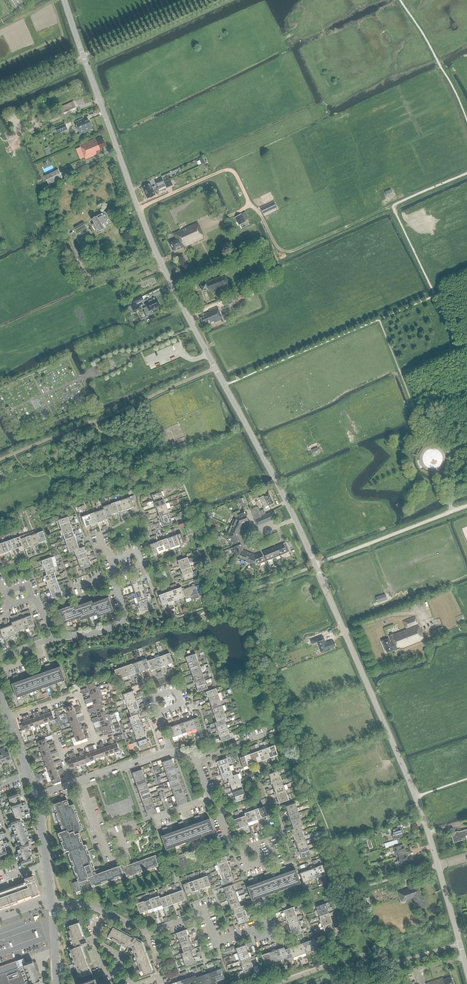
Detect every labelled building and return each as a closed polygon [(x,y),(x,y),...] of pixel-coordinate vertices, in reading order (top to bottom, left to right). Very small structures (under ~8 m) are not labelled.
[(24,0),(9,0),(16,11),(26,5),(24,0)] [(70,103),(60,108),(63,113),(67,111),(67,110),(72,108),(70,103)] [(32,119),(29,113),(23,116),(26,122),(32,119)] [(80,134),(92,129),(89,120),(85,122),(83,119),(75,122),(80,134)] [(65,124),(55,128),(57,134),(67,129),(65,124)] [(80,160),(84,158),(85,159),(101,152),(100,150),(107,146),(103,139),(102,139),(100,139),(99,137),(79,145),(80,148),(76,150),(80,160)] [(62,178),(58,169),(44,176),(48,185),(62,178)] [(158,187),(164,184),(162,178),(155,181),(158,187)] [(170,179),(164,182),(167,188),(173,185),(170,179)] [(150,184),(142,187),(145,193),(156,188),(155,186),(152,187),(150,184)] [(156,188),(145,193),(147,199),(155,196),(154,193),(163,189),(163,190),(164,191),(165,190),(166,189),(165,188),(166,188),(164,184),(156,188)] [(384,192),(387,198),(393,195),(391,189),(384,192)] [(274,202),(260,208),(263,214),(277,208),(274,202)] [(103,228),(111,223),(104,212),(91,220),(95,226),(93,227),(96,231),(98,230),(99,232),(104,229),(103,228)] [(245,214),(244,215),(242,216),(241,214),(235,217),(239,225),(248,220),(245,214)] [(74,228),(75,229),(77,232),(86,227),(83,222),(74,228)] [(169,243),(173,251),(183,247),(184,248),(204,239),(197,223),(173,233),(176,241),(169,243)] [(200,287),(201,289),(202,292),(207,290),(208,292),(224,286),(227,284),(227,280),(225,277),(220,278),(205,283),(206,285),(200,287)] [(241,293),(223,300),(224,305),(242,298),(241,293)] [(157,299),(152,301),(151,300),(148,301),(149,303),(146,304),(147,306),(143,308),(147,317),(153,314),(151,310),(160,306),(157,299)] [(214,323),(222,319),(217,307),(209,310),(209,312),(203,315),(203,317),(200,318),(202,324),(210,321),(211,322),(213,321),(214,323)] [(151,497),(152,497),(153,500),(158,498),(159,501),(164,499),(161,491),(151,495),(152,495),(151,495),(151,497)] [(264,508),(273,503),(268,493),(259,498),(264,508)] [(130,497),(125,499),(129,510),(131,509),(130,508),(133,507),(131,501),(135,500),(134,496),(130,497)] [(159,501),(158,498),(153,500),(155,506),(155,508),(166,504),(164,499),(159,501)] [(125,499),(120,500),(124,510),(127,509),(127,510),(129,510),(125,499)] [(120,500),(115,502),(119,513),(121,512),(121,511),(124,510),(120,500)] [(115,502),(111,504),(112,509),(110,510),(111,515),(117,513),(117,514),(119,513),(115,502)] [(110,510),(112,509),(111,504),(103,507),(104,509),(107,517),(109,517),(109,516),(111,515),(110,510)] [(168,509),(166,504),(155,508),(156,510),(157,509),(158,512),(168,509)] [(257,526),(274,519),(271,512),(261,517),(257,507),(251,510),(257,526)] [(104,509),(99,511),(102,520),(105,519),(106,520),(107,520),(107,519),(107,517),(104,509)] [(169,514),(168,509),(158,512),(159,515),(158,516),(159,518),(169,514)] [(231,513),(235,517),(242,524),(248,522),(244,512),(243,513),(241,514),(239,510),(231,513)] [(102,520),(99,511),(94,512),(98,523),(100,522),(100,521),(102,520)] [(98,523),(94,512),(89,514),(91,519),(88,520),(90,525),(96,523),(96,524),(98,523)] [(88,526),(90,525),(88,520),(91,519),(89,514),(81,517),(85,526),(86,527),(88,527),(88,526)] [(171,518),(169,514),(159,518),(159,520),(160,519),(161,522),(171,518)] [(70,522),(69,519),(70,518),(69,517),(68,517),(58,520),(60,525),(70,522)] [(231,524),(230,526),(240,530),(242,524),(235,517),(236,518),(235,520),(233,519),(231,524)] [(173,523),(171,518),(161,522),(162,525),(161,525),(162,527),(163,527),(173,523)] [(71,525),(70,522),(60,525),(62,530),(73,526),(72,524),(71,525)] [(73,528),(73,526),(62,530),(63,535),(73,531),(72,528),(73,528)] [(237,536),(240,530),(230,526),(229,528),(230,528),(228,533),(229,533),(228,536),(225,536),(237,536)] [(43,531),(38,533),(39,538),(37,539),(38,544),(44,542),(45,543),(46,542),(46,541),(47,541),(43,531)] [(74,534),(73,531),(63,535),(65,540),(76,536),(75,534),(74,534)] [(179,534),(176,535),(180,545),(185,543),(181,533),(181,532),(179,533),(179,534)] [(32,547),(34,546),(30,535),(30,536),(29,533),(24,535),(29,547),(32,546),(32,547)] [(38,533),(30,535),(34,546),(36,546),(36,545),(38,544),(37,539),(39,538),(38,533)] [(21,539),(24,547),(23,547),(24,549),(25,550),(27,549),(26,548),(29,547),(24,535),(20,536),(21,539)] [(173,535),(171,536),(175,547),(180,545),(176,535),(174,536),(173,535)] [(20,536),(15,538),(18,548),(21,547),(21,548),(23,547),(24,547),(21,539),(20,536)] [(77,538),(76,536),(65,540),(67,546),(77,542),(76,538),(77,538)] [(170,537),(167,538),(170,548),(175,547),(171,536),(169,536),(170,537)] [(240,542),(237,536),(225,536),(225,537),(226,539),(228,539),(230,544),(229,544),(230,546),(240,542)] [(15,538),(10,540),(14,551),(16,550),(16,549),(18,548),(15,538)] [(164,538),(162,539),(165,550),(170,548),(167,538),(164,539),(164,538)] [(159,547),(156,548),(158,553),(165,550),(162,539),(159,540),(160,541),(157,542),(159,547)] [(10,540),(5,542),(9,552),(12,551),(14,551),(10,540)] [(5,542),(0,543),(4,554),(6,554),(6,553),(9,552),(5,542)] [(79,546),(77,542),(67,546),(70,552),(74,551),(80,548),(80,546),(79,546)] [(153,555),(158,553),(156,548),(159,547),(157,542),(152,544),(151,543),(149,544),(150,545),(149,545),(153,555)] [(286,542),(276,546),(280,556),(282,555),(289,552),(286,542)] [(236,557),(243,550),(241,544),(231,548),(232,550),(234,555),(235,554),(236,556),(236,557)] [(280,556),(276,546),(269,549),(273,558),(278,557),(280,556)] [(80,548),(74,551),(76,555),(87,551),(86,549),(85,550),(84,547),(80,548)] [(273,558),(269,549),(263,552),(267,561),(269,561),(269,560),(273,558)] [(245,562),(249,553),(243,550),(236,557),(237,557),(239,558),(238,559),(243,561),(245,562)] [(88,553),(87,551),(76,555),(77,560),(87,556),(87,554),(88,553)] [(255,569),(255,555),(249,553),(245,562),(247,563),(252,565),(251,567),(251,568),(254,569),(255,569)] [(265,562),(261,553),(255,555),(255,569),(255,564),(257,563),(258,565),(263,563),(265,562)] [(89,559),(87,556),(77,560),(79,565),(90,561),(90,559),(89,559)] [(42,566),(53,562),(51,557),(41,561),(42,564),(42,566)] [(179,566),(190,562),(194,561),(192,558),(188,559),(188,558),(188,557),(178,561),(179,564),(178,564),(179,566)] [(91,563),(90,561),(79,565),(81,570),(91,566),(90,563),(91,563)] [(55,567),(53,562),(42,566),(43,568),(44,568),(45,571),(55,567)] [(191,567),(190,562),(179,566),(179,568),(180,568),(181,571),(191,567)] [(55,567),(45,571),(46,573),(45,574),(46,575),(46,576),(54,573),(57,572),(55,567)] [(182,576),(193,572),(191,567),(181,571),(182,573),(181,574),(182,576)] [(195,577),(193,572),(182,576),(183,578),(184,577),(185,580),(195,577)] [(54,573),(46,576),(46,575),(44,576),(44,577),(43,577),(44,579),(45,578),(46,581),(56,578),(54,573)] [(141,577),(140,577),(130,580),(132,585),(137,583),(138,586),(143,584),(141,579),(142,579),(141,577)] [(58,582),(56,578),(46,581),(47,584),(46,584),(47,586),(58,582)] [(60,590),(58,582),(47,586),(48,588),(49,591),(55,589),(56,592),(60,590)] [(138,586),(137,583),(132,585),(135,593),(146,589),(145,587),(144,587),(143,584),(138,586)] [(192,586),(188,587),(192,597),(198,595),(195,586),(195,585),(194,585),(194,584),(192,585),(192,586)] [(179,588),(176,589),(180,599),(185,597),(182,588),(181,587),(180,586),(179,587),(179,588)] [(186,599),(192,597),(188,587),(184,589),(184,588),(182,588),(185,597),(186,599)] [(55,589),(49,591),(51,596),(51,597),(51,598),(52,598),(52,599),(62,595),(60,590),(56,592),(55,589)] [(146,591),(146,589),(135,593),(136,597),(146,594),(145,591),(146,591)] [(175,601),(180,599),(176,589),(173,590),(173,589),(171,590),(175,601)] [(169,591),(167,592),(168,597),(165,598),(167,603),(175,601),(171,590),(169,591)] [(165,598),(168,597),(167,592),(161,594),(161,593),(159,594),(159,595),(162,605),(167,603),(165,598)] [(96,602),(93,603),(96,615),(97,617),(113,611),(108,597),(100,600),(98,594),(93,596),(96,602)] [(147,597),(146,594),(136,597),(138,602),(149,598),(148,596),(147,597)] [(385,594),(376,597),(377,602),(387,599),(385,594)] [(83,604),(81,597),(76,599),(79,606),(75,607),(79,618),(80,620),(96,615),(93,603),(92,601),(83,604)] [(150,600),(149,598),(138,602),(140,607),(150,604),(149,601),(150,600)] [(63,624),(79,618),(75,607),(75,604),(66,607),(64,601),(59,603),(61,609),(58,610),(63,624)] [(151,607),(150,604),(140,607),(138,608),(140,613),(142,612),(152,609),(152,608),(152,606),(151,607)] [(28,616),(25,616),(29,627),(30,630),(33,629),(33,628),(35,627),(31,615),(28,616)] [(24,629),(29,627),(25,616),(23,617),(24,618),(21,619),(24,629)] [(405,629),(418,624),(417,623),(418,623),(416,618),(415,618),(415,616),(403,621),(404,625),(405,629)] [(18,620),(18,619),(16,620),(20,631),(24,629),(21,619),(18,620)] [(12,624),(15,632),(20,631),(16,620),(14,620),(14,621),(11,623),(12,624)] [(16,635),(15,632),(12,624),(10,624),(10,625),(7,626),(9,631),(6,632),(8,637),(16,635)] [(418,624),(405,629),(389,636),(392,642),(390,643),(388,638),(381,641),(386,654),(393,651),(399,649),(399,650),(424,640),(423,638),(424,638),(422,633),(419,626),(418,626),(418,625),(418,624)] [(3,639),(8,637),(6,632),(9,631),(7,626),(2,628),(1,627),(0,628),(0,631),(3,639)] [(321,653),(328,651),(331,650),(331,649),(334,648),(333,647),(335,646),(334,642),(332,642),(331,641),(325,643),(324,639),(317,642),(321,653)] [(169,653),(164,654),(168,664),(170,663),(171,664),(173,663),(172,663),(173,662),(169,653)] [(193,663),(198,661),(195,653),(185,657),(184,657),(185,659),(186,659),(187,662),(192,660),(193,663)] [(164,654),(159,656),(163,667),(165,666),(165,665),(168,664),(164,654)] [(159,656),(155,658),(156,663),(154,664),(155,669),(161,667),(163,667),(159,656)] [(146,658),(141,660),(145,670),(147,669),(148,670),(150,669),(147,661),(146,658)] [(155,658),(147,661),(150,669),(150,671),(151,671),(153,671),(152,670),(155,669),(154,664),(156,663),(155,658)] [(141,660),(136,662),(140,673),(142,672),(142,671),(145,670),(141,660)] [(200,666),(198,661),(193,663),(192,660),(187,662),(189,667),(188,668),(189,670),(200,666)] [(136,662),(131,664),(135,674),(138,673),(138,674),(140,673),(136,662)] [(65,680),(60,667),(52,669),(50,663),(45,665),(47,671),(44,672),(49,686),(65,680)] [(132,675),(135,674),(131,664),(127,665),(131,676),(133,676),(132,675)] [(127,665),(122,667),(114,670),(118,680),(118,681),(120,680),(120,679),(128,676),(129,677),(131,676),(127,665)] [(202,674),(200,666),(189,670),(189,672),(191,671),(192,674),(196,673),(197,675),(202,674)] [(36,675),(33,669),(29,670),(31,677),(28,678),(32,691),(49,686),(44,672),(36,675)] [(197,675),(196,673),(192,674),(194,680),(192,680),(193,682),(204,678),(202,674),(197,675)] [(20,681),(17,675),(17,674),(12,676),(15,683),(12,684),(16,697),(32,691),(28,678),(20,681)] [(206,683),(204,678),(193,682),(194,684),(195,684),(196,687),(206,683)] [(88,690),(97,687),(95,682),(87,685),(87,688),(81,690),(82,693),(82,691),(85,690),(86,692),(89,691),(88,690)] [(208,688),(206,683),(196,687),(197,690),(196,690),(197,692),(198,692),(208,688)] [(82,693),(83,695),(89,693),(90,695),(101,691),(99,687),(97,687),(88,690),(89,691),(86,692),(85,690),(82,691),(82,693)] [(206,695),(207,697),(217,693),(216,688),(206,692),(207,695),(206,695)] [(101,691),(90,695),(91,698),(85,700),(86,702),(85,701),(88,700),(89,702),(92,701),(92,700),(102,696),(101,691)] [(123,694),(124,699),(134,696),(133,693),(134,693),(133,691),(132,691),(123,694)] [(220,701),(217,693),(207,697),(207,699),(208,699),(209,701),(214,700),(215,703),(220,701)] [(93,705),(102,702),(104,701),(102,696),(92,700),(92,701),(89,702),(88,700),(85,701),(86,702),(86,704),(92,702),(93,705)] [(135,699),(134,696),(124,699),(126,704),(137,700),(136,698),(135,699)] [(137,702),(137,700),(126,704),(128,709),(133,707),(134,710),(139,708),(136,702),(137,702)] [(222,706),(220,701),(215,703),(214,700),(209,701),(211,707),(210,707),(211,709),(222,706)] [(103,705),(102,702),(93,705),(94,707),(88,710),(89,712),(89,711),(92,710),(92,711),(95,710),(103,706),(105,706),(104,705),(103,705)] [(65,708),(66,713),(81,708),(80,706),(74,708),(73,705),(65,708)] [(224,713),(222,706),(211,709),(212,711),(213,711),(214,714),(218,712),(220,715),(224,713)] [(133,707),(128,709),(131,717),(139,714),(140,713),(141,712),(141,711),(140,711),(139,708),(134,710),(133,707)] [(48,708),(45,709),(49,722),(54,720),(51,712),(49,713),(48,708)] [(81,711),(81,708),(66,713),(68,718),(77,715),(76,713),(81,711)] [(35,712),(40,725),(44,724),(42,715),(40,716),(38,711),(35,712)] [(92,719),(92,722),(93,721),(92,720),(95,719),(96,721),(99,720),(99,719),(107,716),(109,715),(109,714),(106,715),(105,711),(97,714),(98,717),(92,719)] [(224,719),(226,718),(224,713),(220,715),(218,712),(214,714),(216,720),(215,720),(215,722),(224,719)] [(130,722),(140,719),(139,716),(140,716),(139,714),(131,717),(128,717),(130,722)] [(29,715),(25,716),(30,729),(35,727),(32,719),(30,719),(29,715)] [(25,730),(30,729),(25,716),(22,717),(24,722),(22,722),(23,725),(20,726),(22,731),(25,730)] [(202,729),(201,727),(197,717),(194,718),(194,717),(192,718),(196,728),(197,731),(202,729)] [(85,720),(84,718),(70,723),(71,728),(80,725),(79,722),(85,720)] [(190,719),(188,720),(191,730),(196,728),(192,718),(190,718),(190,719)] [(129,728),(132,727),(142,723),(142,721),(141,721),(140,719),(130,722),(127,723),(129,728)] [(226,724),(224,719),(215,722),(214,722),(214,723),(213,723),(214,725),(215,725),(216,728),(226,724)] [(184,720),(182,721),(186,732),(191,730),(188,720),(185,721),(184,720)] [(102,729),(110,726),(109,721),(100,724),(101,727),(95,729),(96,731),(96,730),(99,729),(99,731),(102,730),(102,729)] [(181,723),(178,724),(181,734),(186,732),(182,721),(180,722),(181,723)] [(133,732),(143,728),(142,726),(143,725),(142,723),(132,727),(133,732)] [(175,724),(173,725),(177,735),(181,734),(178,724),(175,725),(175,724)] [(217,733),(227,729),(226,724),(216,728),(217,730),(216,731),(217,733)] [(172,737),(177,735),(173,725),(171,725),(171,726),(168,727),(172,737)] [(135,737),(146,733),(145,731),(143,728),(133,732),(131,733),(132,738),(135,737)] [(84,734),(82,729),(73,733),(75,738),(84,734)] [(219,737),(229,734),(227,729),(217,733),(217,735),(218,734),(219,737)] [(137,742),(147,738),(146,735),(147,735),(146,733),(135,737),(137,742)] [(221,742),(231,739),(229,734),(219,737),(220,740),(219,740),(220,742),(221,742)] [(148,741),(147,738),(137,742),(139,746),(140,746),(141,749),(147,747),(146,744),(149,743),(148,742),(149,742),(149,740),(148,741)] [(114,744),(113,741),(112,740),(111,739),(109,740),(110,741),(111,743),(111,745),(114,753),(119,752),(116,743),(114,744)] [(41,752),(49,749),(48,745),(50,744),(50,742),(47,743),(47,744),(39,747),(41,752)] [(102,748),(105,757),(110,755),(107,746),(104,747),(102,742),(100,743),(100,744),(101,747),(102,748)] [(273,744),(271,745),(272,746),(269,747),(271,752),(268,753),(270,758),(271,761),(276,760),(274,756),(278,755),(274,745),(273,744)] [(92,746),(90,747),(95,760),(100,759),(97,750),(94,751),(92,746)] [(265,759),(270,758),(268,753),(271,752),(269,747),(263,749),(263,748),(261,748),(265,759)] [(6,762),(11,760),(8,751),(5,752),(4,748),(2,749),(6,762)] [(257,762),(265,759),(261,748),(259,749),(260,750),(257,751),(258,756),(256,757),(257,762)] [(257,762),(256,757),(258,756),(257,751),(251,753),(251,752),(249,753),(253,766),(258,765),(257,762)] [(43,757),(44,762),(52,759),(51,755),(54,754),(53,752),(50,753),(51,754),(43,757)] [(74,752),(71,753),(76,767),(81,765),(78,757),(76,758),(74,752)] [(71,769),(76,767),(71,753),(68,754),(70,760),(68,760),(71,769)] [(247,755),(244,756),(248,766),(249,768),(250,768),(252,767),(253,766),(249,753),(247,754),(247,755)] [(243,767),(248,766),(244,756),(241,757),(241,756),(239,756),(240,757),(239,757),(243,767)] [(217,764),(218,767),(223,765),(224,767),(229,766),(226,758),(216,761),(217,762),(216,762),(216,764),(217,764)] [(171,759),(162,762),(164,767),(173,763),(171,759)] [(56,762),(54,763),(54,764),(46,766),(48,771),(56,768),(54,764),(57,764),(56,762)] [(175,768),(173,763),(164,767),(165,772),(175,768)] [(220,775),(231,771),(229,766),(224,767),(223,765),(218,767),(220,772),(219,773),(220,775)] [(165,772),(167,777),(177,773),(175,768),(165,772)] [(141,769),(132,773),(133,778),(143,774),(141,769)] [(270,779),(280,776),(278,770),(268,774),(268,775),(267,775),(268,777),(269,776),(270,779)] [(64,774),(64,772),(60,773),(60,771),(57,772),(57,773),(49,776),(51,781),(52,781),(54,785),(60,782),(58,776),(64,774)] [(233,776),(233,775),(231,771),(220,775),(221,777),(222,776),(223,779),(227,778),(227,777),(233,776)] [(178,778),(177,773),(167,777),(169,781),(178,778)] [(135,783),(145,779),(143,774),(133,778),(135,783)] [(237,774),(233,775),(233,776),(227,777),(227,778),(228,780),(228,781),(228,783),(239,779),(237,774)] [(271,784),(282,780),(280,776),(270,779),(271,782),(270,782),(271,784)] [(178,778),(169,781),(170,786),(180,783),(178,778)] [(137,787),(147,784),(145,779),(135,783),(137,787)] [(241,784),(239,779),(228,783),(229,785),(230,785),(231,787),(241,784)] [(273,789),(284,785),(282,780),(271,784),(272,786),(273,789)] [(170,786),(172,791),(182,788),(180,783),(170,786)] [(147,784),(137,787),(139,792),(148,789),(147,784)] [(243,788),(241,784),(231,787),(232,790),(231,790),(232,792),(243,788)] [(274,794),(286,790),(284,785),(273,789),(274,791),(273,792),(274,794)] [(184,793),(182,788),(172,791),(174,796),(184,793)] [(244,793),(243,788),(232,792),(232,794),(233,794),(234,797),(244,793)] [(139,792),(140,797),(150,794),(148,789),(139,792)] [(277,799),(287,795),(286,790),(274,794),(275,796),(276,796),(277,799)] [(9,801),(19,797),(17,792),(8,796),(9,801)] [(185,797),(184,793),(174,796),(176,801),(185,797)] [(246,798),(244,793),(234,797),(235,800),(234,800),(235,802),(236,802),(246,798)] [(152,798),(150,794),(140,797),(142,802),(152,798)] [(289,800),(287,795),(277,799),(278,801),(277,802),(278,803),(279,803),(289,800)] [(21,802),(19,797),(9,801),(11,805),(21,802)] [(185,797),(176,801),(177,806),(187,802),(185,797)] [(153,803),(152,798),(142,802),(144,807),(153,803)] [(69,805),(68,803),(63,805),(61,801),(53,805),(62,830),(66,828),(66,830),(58,833),(65,852),(67,852),(78,881),(72,883),(75,892),(81,890),(82,894),(89,891),(88,890),(91,889),(90,888),(123,876),(122,871),(124,870),(127,877),(158,865),(155,856),(151,858),(150,855),(146,857),(147,859),(139,862),(138,860),(133,861),(134,864),(126,867),(125,864),(123,865),(122,864),(116,866),(115,865),(111,867),(112,869),(104,872),(103,870),(99,871),(98,868),(95,869),(86,844),(83,845),(79,832),(80,832),(80,830),(83,829),(73,804),(69,805)] [(16,819),(20,818),(25,816),(26,817),(29,816),(29,815),(30,815),(28,812),(25,813),(23,808),(26,807),(25,806),(26,806),(25,802),(23,803),(23,804),(21,804),(21,802),(11,805),(12,809),(10,809),(11,813),(13,812),(16,819)] [(155,808),(153,803),(144,807),(146,812),(155,808)] [(286,808),(287,811),(297,808),(296,803),(286,806),(286,807),(285,807),(285,809),(286,808)] [(262,807),(259,808),(262,818),(267,816),(264,806),(263,805),(261,806),(262,807)] [(157,813),(155,808),(146,812),(147,816),(157,813)] [(256,808),(254,809),(258,819),(262,818),(259,808),(256,809),(256,808)] [(299,812),(297,808),(287,811),(288,814),(288,815),(288,816),(299,812)] [(252,810),(249,811),(253,821),(258,819),(254,809),(252,809),(252,810)] [(244,813),(245,814),(248,823),(253,821),(249,811),(247,812),(246,811),(244,812),(244,813)] [(302,820),(299,812),(288,816),(289,818),(290,818),(291,821),(296,819),(297,822),(302,820)] [(242,822),(239,823),(241,828),(249,825),(248,823),(245,814),(243,815),(243,816),(240,817),(242,822)] [(196,823),(193,824),(198,838),(214,832),(209,818),(201,821),(199,815),(194,817),(196,823)] [(236,830),(241,828),(239,823),(242,822),(240,817),(234,819),(234,818),(232,819),(233,820),(232,820),(236,830)] [(21,821),(20,818),(16,819),(10,821),(11,825),(9,826),(9,827),(8,827),(9,830),(13,829),(15,834),(12,835),(12,836),(11,836),(12,840),(16,838),(18,843),(15,844),(16,845),(15,846),(16,849),(18,848),(19,847),(20,849),(17,850),(19,854),(16,855),(16,856),(15,856),(16,859),(20,858),(22,863),(19,864),(19,865),(18,866),(20,869),(23,867),(23,865),(32,861),(32,863),(35,862),(33,859),(32,859),(29,853),(31,852),(30,849),(28,850),(27,847),(30,846),(29,843),(33,841),(32,838),(28,840),(25,833),(27,833),(26,829),(24,830),(22,824),(24,823),(23,820),(21,821)] [(304,825),(302,820),(297,822),(296,819),(291,821),(293,827),(292,827),(293,829),(301,826),(304,825)] [(180,829),(177,830),(182,843),(198,838),(193,824),(185,827),(183,821),(178,823),(180,829)] [(401,827),(400,827),(399,824),(389,827),(393,840),(403,837),(401,831),(402,830),(401,827)] [(177,830),(169,833),(167,826),(162,828),(164,834),(160,836),(166,849),(182,843),(177,830)] [(303,831),(301,826),(293,829),(291,829),(292,832),(291,832),(292,835),(303,831)] [(451,834),(453,843),(466,839),(466,829),(451,834)] [(7,854),(8,856),(11,855),(10,854),(11,853),(10,850),(6,851),(4,846),(7,845),(7,844),(8,844),(7,841),(3,842),(1,837),(4,836),(4,835),(5,834),(4,831),(0,833),(0,857),(7,854)] [(304,835),(303,831),(292,835),(293,837),(294,836),(295,839),(304,835)] [(306,840),(304,835),(295,839),(295,842),(294,842),(295,844),(306,840)] [(308,845),(306,840),(295,844),(296,846),(297,846),(298,849),(308,845)] [(309,850),(308,845),(298,849),(299,852),(298,852),(299,854),(309,850)] [(396,857),(407,854),(406,850),(404,851),(403,845),(393,848),(396,857)] [(311,855),(309,850),(299,854),(299,856),(300,855),(301,859),(311,855)] [(407,854),(396,857),(399,866),(408,863),(406,857),(408,857),(407,854)] [(217,865),(227,861),(226,858),(227,858),(226,856),(226,857),(226,856),(215,860),(217,865)] [(219,870),(230,865),(229,863),(228,864),(227,861),(217,865),(219,870)] [(320,866),(317,867),(321,876),(326,875),(322,865),(322,864),(320,865),(320,866)] [(221,874),(231,871),(230,868),(231,868),(230,865),(219,870),(221,874)] [(296,869),(289,871),(287,872),(285,866),(280,867),(283,873),(279,875),(284,888),(301,883),(296,869)] [(314,867),(312,868),(316,878),(321,876),(317,867),(314,868),(314,867)] [(308,881),(316,878),(312,868),(310,868),(310,869),(308,870),(309,875),(307,876),(308,881)] [(307,876),(309,875),(308,870),(302,872),(302,871),(300,872),(300,873),(303,883),(308,881),(307,876)] [(223,879),(233,875),(232,873),(231,871),(221,874),(223,879)] [(284,888),(279,875),(271,877),(269,871),(264,873),(266,879),(263,881),(268,894),(284,888)] [(40,895),(33,875),(0,887),(0,909),(3,908),(3,907),(9,905),(10,905),(18,902),(17,902),(24,899),(24,900),(32,897),(39,894),(39,895),(40,895)] [(210,885),(206,875),(201,877),(205,888),(207,887),(207,886),(210,885)] [(234,877),(233,875),(223,879),(224,884),(234,881),(233,877),(234,877)] [(201,877),(197,879),(200,889),(203,888),(203,889),(205,888),(201,877)] [(252,900),(268,894),(263,881),(255,883),(253,877),(248,879),(250,885),(247,886),(252,900)] [(197,879),(192,881),(196,892),(198,891),(197,890),(200,889),(197,879)] [(194,892),(196,892),(192,881),(187,882),(191,892),(193,891),(194,892)] [(191,892),(187,882),(182,884),(186,894),(186,895),(188,894),(188,893),(191,892)] [(231,893),(236,891),(233,884),(223,887),(223,888),(222,888),(223,890),(224,889),(225,892),(230,890),(231,893)] [(398,893),(401,902),(412,898),(416,909),(427,905),(420,886),(419,887),(418,885),(398,893)] [(179,890),(179,891),(176,891),(178,897),(175,898),(177,903),(185,900),(182,890),(181,890),(181,889),(179,890)] [(226,898),(227,900),(238,896),(236,891),(231,893),(230,890),(225,892),(227,898),(226,898)] [(168,893),(172,904),(177,903),(175,898),(178,897),(176,891),(171,894),(170,893),(168,893)] [(167,895),(164,896),(167,906),(172,904),(168,893),(166,894),(167,895)] [(156,896),(153,897),(157,907),(162,905),(159,897),(158,895),(158,894),(155,895),(156,896)] [(159,897),(162,905),(163,908),(167,906),(164,896),(161,897),(161,896),(159,897)] [(238,896),(227,900),(227,902),(228,902),(229,905),(239,901),(238,896)] [(150,897),(148,898),(152,909),(157,907),(153,897),(150,898),(150,897)] [(146,905),(143,907),(145,911),(152,909),(148,898),(146,898),(146,900),(144,900),(146,905)] [(140,913),(145,911),(143,907),(146,905),(144,900),(138,903),(138,901),(136,902),(136,903),(140,913)] [(241,906),(239,901),(229,905),(230,907),(229,908),(230,910),(231,909),(231,910),(233,909),(241,906)] [(317,912),(328,908),(326,903),(316,906),(317,909),(316,910),(317,912)] [(243,905),(241,906),(233,909),(234,912),(233,912),(234,914),(245,910),(243,905)] [(285,915),(295,912),(293,907),(284,910),(283,911),(283,913),(284,912),(285,915)] [(329,913),(328,908),(317,912),(318,914),(319,916),(329,913)] [(246,915),(245,910),(234,914),(235,916),(236,916),(237,918),(246,915)] [(286,920),(297,916),(295,912),(285,915),(286,918),(285,918),(286,920)] [(331,918),(329,913),(319,916),(320,919),(320,920),(320,922),(331,918)] [(246,915),(237,918),(238,922),(237,922),(237,924),(238,923),(239,924),(248,920),(246,915)] [(294,926),(300,924),(297,916),(286,920),(287,922),(288,922),(289,925),(294,923),(294,926)] [(333,923),(331,918),(320,922),(321,924),(322,924),(323,926),(333,923)] [(75,921),(66,925),(66,926),(67,927),(69,926),(70,930),(68,931),(73,944),(73,945),(74,948),(70,949),(70,947),(69,947),(67,948),(67,950),(70,949),(78,974),(80,973),(82,977),(78,978),(80,983),(93,979),(88,966),(87,964),(80,946),(82,945),(85,944),(87,943),(86,940),(84,941),(77,923),(76,923),(75,921)] [(294,926),(294,923),(289,925),(291,930),(290,931),(290,933),(291,932),(292,933),(291,933),(292,936),(295,935),(304,931),(303,928),(301,929),(300,924),(294,926)] [(335,927),(333,923),(323,926),(324,929),(323,930),(324,931),(335,927)] [(125,944),(128,946),(130,947),(131,947),(140,971),(142,970),(143,974),(139,976),(140,978),(155,973),(154,971),(152,971),(142,943),(135,939),(136,938),(133,936),(132,938),(111,926),(105,937),(107,938),(108,936),(112,937),(111,939),(124,946),(125,944)] [(336,932),(335,927),(324,931),(324,933),(325,933),(326,936),(336,932)] [(176,933),(178,938),(188,934),(187,932),(188,931),(187,930),(186,929),(176,933)] [(188,934),(178,938),(180,943),(191,939),(190,937),(189,937),(188,934)] [(308,946),(310,951),(318,949),(318,948),(317,945),(319,944),(318,939),(315,940),(314,939),(314,938),(312,938),(312,939),(309,940),(311,945),(308,946)] [(181,948),(192,944),(191,941),(191,939),(180,943),(181,948)] [(303,942),(301,942),(305,953),(310,951),(308,946),(311,945),(309,940),(303,942)] [(298,956),(305,953),(301,942),(299,943),(300,944),(297,945),(299,950),(296,951),(298,956)] [(192,949),(192,950),(194,949),(193,948),(194,948),(193,946),(193,947),(192,944),(181,948),(183,952),(192,949)] [(243,954),(248,952),(245,945),(235,948),(235,949),(234,949),(235,951),(236,950),(237,953),(242,951),(243,954)] [(291,946),(289,947),(293,958),(298,956),(296,951),(299,950),(297,945),(291,947),(291,946)] [(282,948),(279,949),(282,959),(287,957),(284,949),(283,946),(281,947),(282,948)] [(288,959),(293,958),(289,947),(287,947),(287,948),(284,949),(287,957),(288,959)] [(181,953),(182,958),(187,956),(188,959),(193,957),(191,952),(192,951),(192,950),(192,949),(183,952),(181,953)] [(276,949),(273,950),(277,960),(282,959),(279,949),(276,950),(276,949)] [(270,963),(277,960),(273,950),(272,950),(272,951),(269,952),(271,957),(268,958),(270,963)] [(239,961),(250,957),(248,952),(243,954),(242,951),(237,953),(239,959),(238,959),(239,961)] [(265,965),(270,963),(268,958),(271,957),(269,952),(263,954),(263,953),(261,954),(265,965)] [(185,966),(195,963),(195,962),(196,962),(195,960),(194,960),(193,957),(188,959),(187,956),(182,958),(185,966)] [(241,965),(251,962),(250,957),(239,961),(240,963),(241,965)] [(39,978),(42,977),(39,969),(36,962),(33,962),(32,960),(28,962),(25,963),(24,959),(24,958),(23,958),(21,959),(20,959),(0,966),(0,983),(41,983),(39,978)] [(239,972),(253,967),(251,962),(241,965),(242,969),(238,970),(239,972)] [(260,964),(253,967),(255,972),(245,975),(246,979),(263,973),(260,964)] [(240,974),(243,973),(244,973),(245,975),(255,972),(253,967),(239,972),(240,974)] [(221,968),(221,969),(220,969),(220,968),(218,968),(219,969),(216,970),(218,975),(215,976),(216,981),(225,978),(221,968)] [(210,972),(208,972),(212,983),(216,981),(215,976),(218,975),(216,970),(210,972)] [(212,983),(208,972),(206,973),(206,974),(203,975),(205,980),(202,981),(203,983),(209,983),(212,983)] [(190,976),(192,983),(198,983),(196,977),(195,975),(192,976),(192,975),(190,976)] [(196,977),(198,983),(203,983),(202,981),(205,980),(203,975),(198,977),(197,976),(196,977)]
